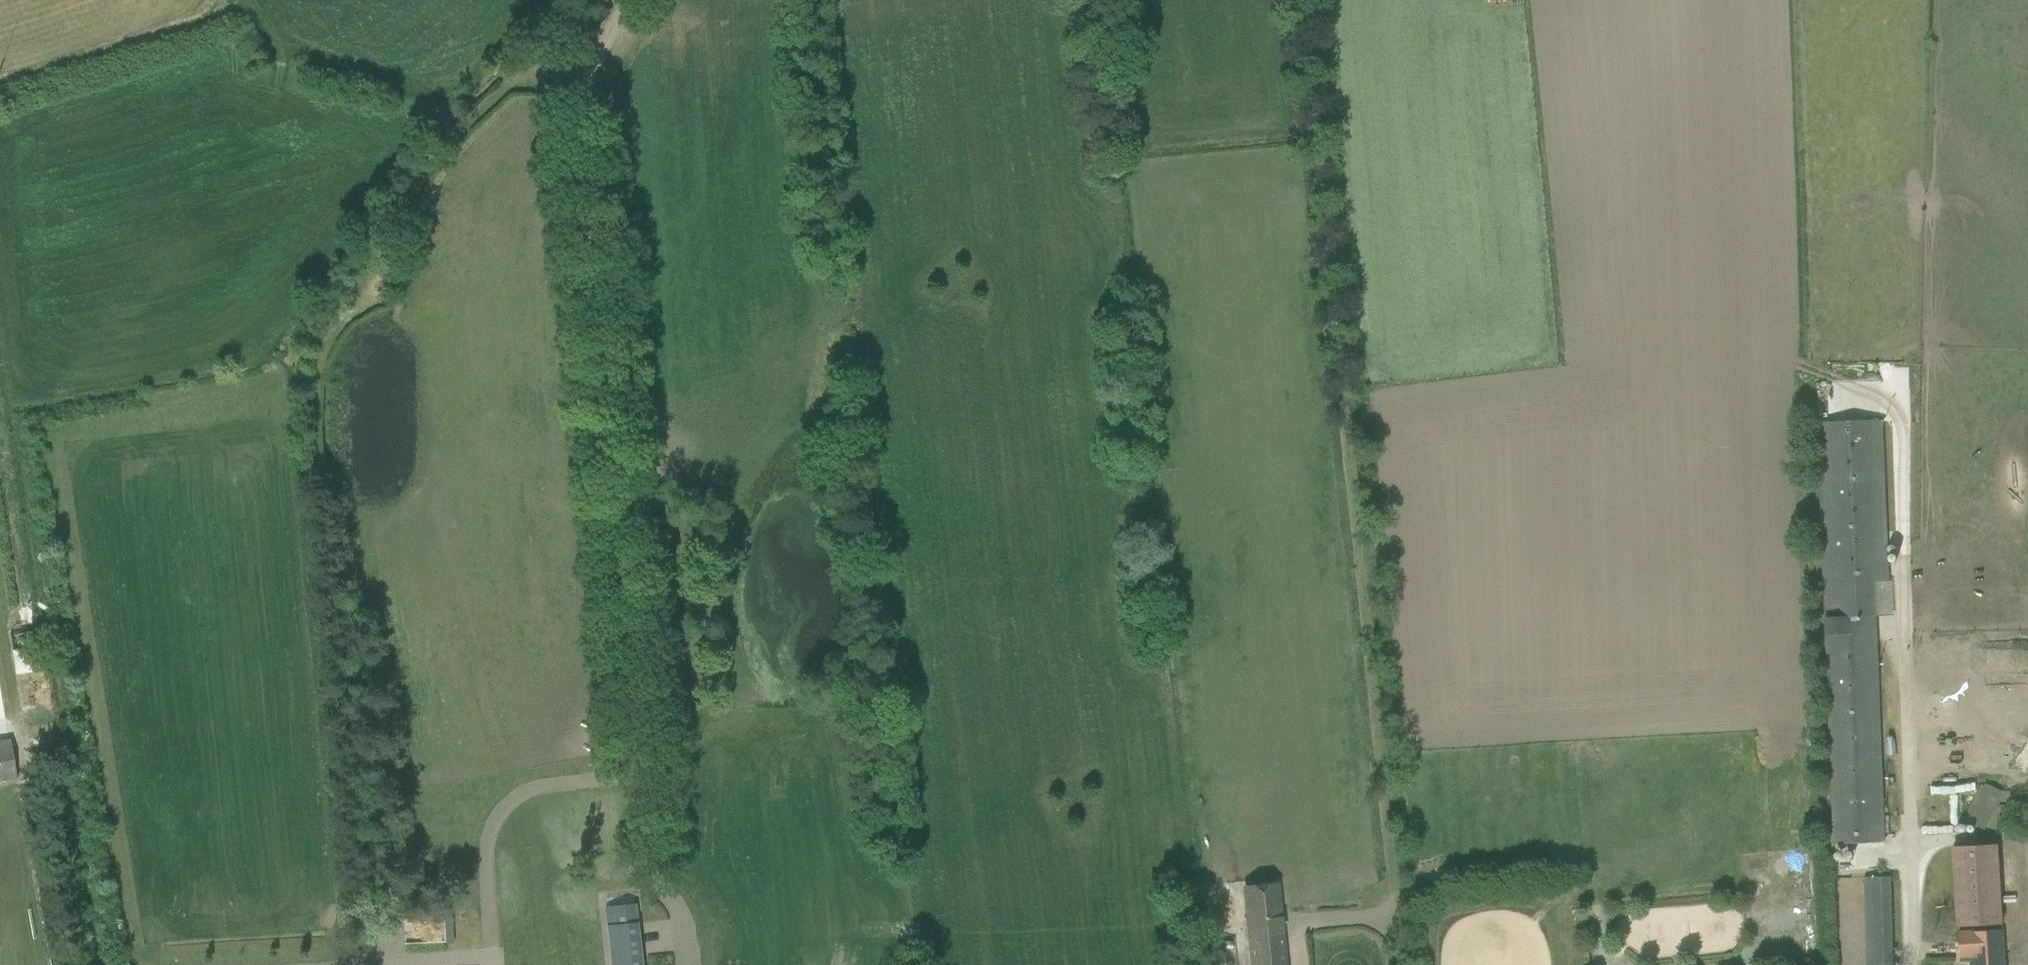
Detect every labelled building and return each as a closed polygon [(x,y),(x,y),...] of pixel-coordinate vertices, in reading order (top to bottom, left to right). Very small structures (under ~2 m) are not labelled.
[(1886,842),(1877,617),(1894,615),(1892,581),(1888,580),(1883,423),(1818,423),(1833,844),(1886,842)] [(16,648),(12,648),(13,673),(36,672),(34,629),(15,630),(16,648)] [(17,781),(10,740),(0,742),(0,784),(17,781)] [(2004,792),(1986,784),(1971,821),(1985,830),(2004,792)] [(1765,830),(1742,833),(1744,844),(1767,839),(1765,830)] [(1997,844),(1952,847),(1956,927),(2002,925),(1997,844)] [(1864,878),(1866,964),(1893,964),(1891,878),(1864,878)] [(1277,883),(1240,887),(1248,964),(1286,964),(1277,883)] [(610,964),(642,964),(635,904),(604,907),(610,964)] [(2004,930),(1972,932),(1972,930),(1958,932),(1960,959),(1973,958),(1973,964),(2006,964),(2004,930)]
